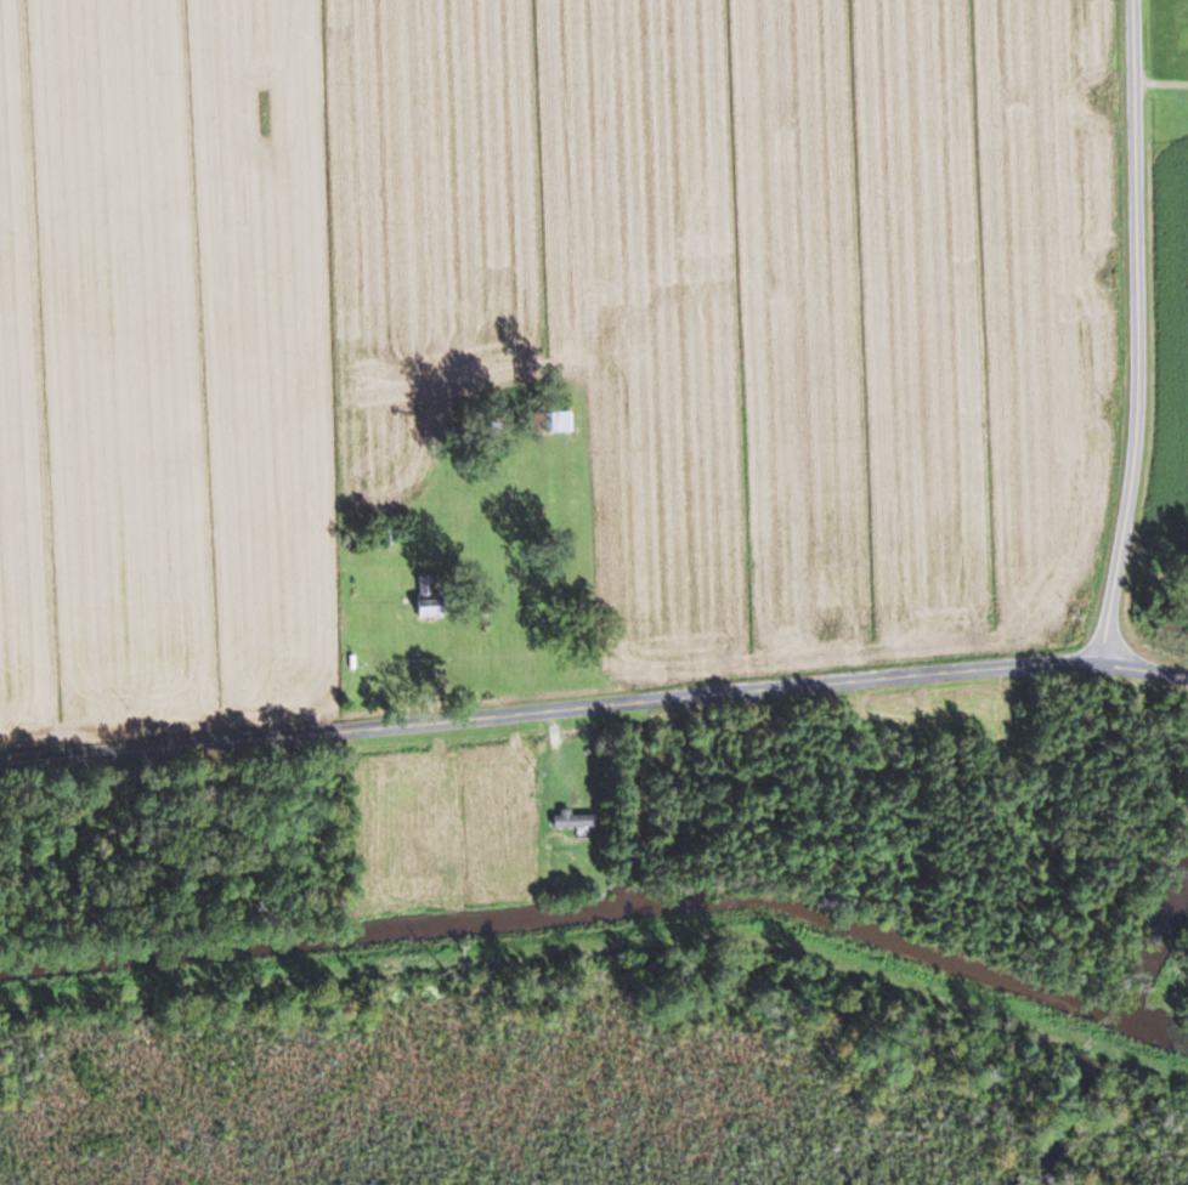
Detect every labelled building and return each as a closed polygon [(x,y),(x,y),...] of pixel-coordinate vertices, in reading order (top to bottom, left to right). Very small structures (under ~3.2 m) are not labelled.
[(568,410),(542,410),(542,430),(568,430),(568,410)] [(416,572),(416,617),(438,617),(438,572),(416,572)] [(550,812),(550,826),(593,826),(593,812),(550,812)]
